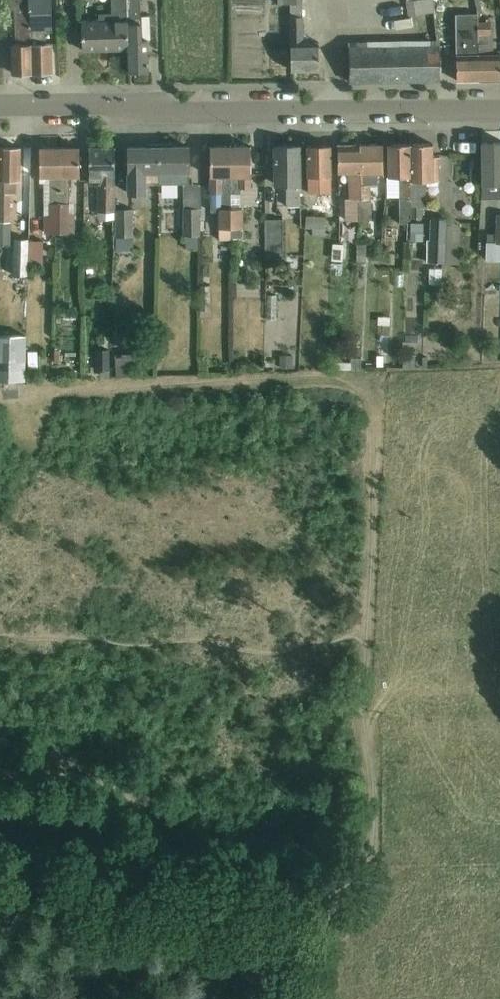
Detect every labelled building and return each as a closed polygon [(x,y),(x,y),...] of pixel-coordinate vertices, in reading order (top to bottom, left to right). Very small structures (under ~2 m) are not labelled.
[(18,9),(19,44),(11,45),(12,73),(31,73),(30,44),(30,31),(29,10),(27,10),(27,0),(0,0),(0,10),(18,9)] [(27,10),(29,10),(30,31),(30,44),(31,73),(51,72),(50,43),(46,44),(46,30),(52,30),(51,0),(27,0),(27,10)] [(129,0),(111,0),(111,13),(98,14),(98,21),(82,22),(83,51),(128,49),(128,19),(129,19),(129,0)] [(128,49),(128,72),(149,71),(148,40),(149,40),(148,15),(141,15),(140,0),(129,0),(129,19),(128,19),(128,49)] [(303,4),(303,0),(278,0),(278,5),(290,4),(290,8),(291,71),(319,70),(319,41),(309,42),(309,35),(306,35),(305,27),(303,27),(303,4)] [(432,0),(407,0),(409,16),(433,12),(432,0)] [(477,13),(456,14),(457,80),(479,80),(479,54),(478,54),(477,22),(477,13)] [(479,80),(499,80),(499,54),(493,54),(493,29),(489,30),(489,22),(477,22),(478,54),(479,54),(479,80)] [(437,44),(349,46),(350,82),(438,81),(437,44)] [(482,182),(481,196),(499,196),(499,142),(481,142),(482,182)] [(146,146),(128,146),(129,184),(129,193),(148,192),(148,171),(159,171),(158,143),(146,144),(146,146)] [(171,143),(158,143),(159,171),(159,184),(179,183),(189,183),(189,146),(172,146),(171,143)] [(383,143),(360,144),(361,199),(360,219),(360,228),(366,228),(366,219),(370,219),(370,185),(377,185),(377,172),(383,172),(383,143)] [(361,199),(360,144),(338,144),(338,172),(351,172),(352,199),(345,199),(345,220),(358,219),(358,199),(361,199)] [(412,144),(389,144),(389,177),(400,177),(400,214),(400,223),(411,223),(411,218),(411,214),(412,144)] [(433,144),(412,144),(411,214),(411,218),(421,218),(421,206),(423,206),(423,181),(439,181),(439,156),(433,156),(433,144)] [(230,145),(210,146),(210,188),(210,193),(210,211),(219,211),(219,239),(231,239),(231,208),(231,192),(230,145)] [(250,145),(230,145),(231,192),(240,192),(240,187),(251,187),(250,145)] [(300,145),(275,145),(275,173),(275,185),(285,184),(286,184),(287,206),(301,206),(300,145)] [(320,188),(331,187),(330,145),(307,145),(308,192),(320,192),(320,188)] [(59,233),(59,147),(39,148),(39,175),(50,175),(51,214),(46,214),(46,233),(59,233)] [(59,147),(59,233),(74,232),(73,214),(69,214),(68,175),(79,175),(79,147),(59,147)] [(113,147),(88,147),(88,180),(97,180),(97,212),(102,212),(113,212),(113,176),(113,147)] [(10,220),(10,193),(16,193),(16,179),(20,179),(20,148),(0,148),(0,220),(10,220)] [(231,208),(231,239),(243,239),(243,207),(231,208)] [(183,236),(199,236),(199,208),(183,208),(183,236)] [(116,209),(116,237),(116,249),(132,249),(132,237),(132,209),(116,209)] [(486,259),(499,259),(499,214),(496,214),(496,231),(487,231),(486,241),(486,250),(486,259)] [(326,228),(326,216),(306,215),(305,227),(326,228)] [(426,262),(445,263),(447,219),(431,218),(430,241),(427,241),(426,262)] [(265,259),(283,259),(282,219),(265,220),(265,259)] [(411,223),(410,241),(423,242),(424,224),(411,223)] [(28,261),(28,237),(14,237),(13,273),(27,273),(28,261)] [(43,237),(28,237),(28,261),(43,261),(43,237)] [(333,243),(333,252),(343,252),(343,244),(333,243)] [(358,244),(357,262),(365,262),(366,245),(358,244)] [(442,285),(442,269),(430,268),(430,284),(442,285)] [(201,285),(201,310),(210,310),(210,285),(201,285)] [(0,336),(0,379),(25,379),(25,336),(0,336)] [(37,349),(27,350),(28,368),(38,367),(37,349)] [(107,349),(95,349),(95,370),(108,370),(107,349)] [(341,363),(340,349),(327,350),(328,365),(341,363)] [(415,368),(415,367),(415,354),(405,353),(404,367),(415,368)] [(281,354),(280,367),(294,368),(295,356),(281,354)] [(351,357),(350,368),(360,369),(360,357),(351,357)] [(207,359),(199,360),(200,374),(204,374),(208,374),(207,359)]
